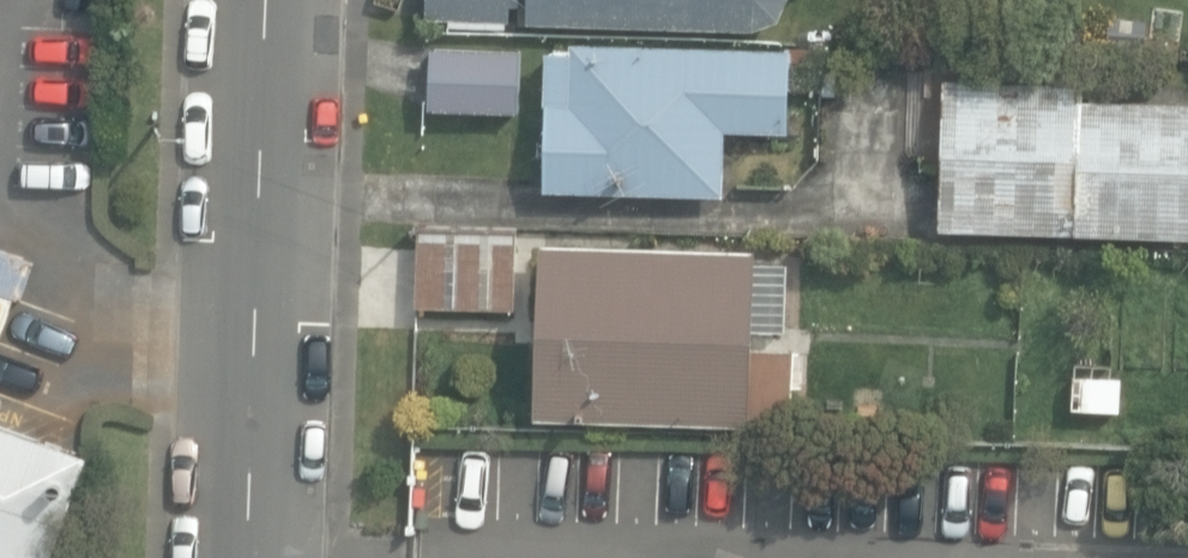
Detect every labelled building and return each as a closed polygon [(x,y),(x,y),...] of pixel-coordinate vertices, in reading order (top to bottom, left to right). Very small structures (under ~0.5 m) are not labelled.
[(510,20),(511,0),(430,0),(430,16),(510,20)] [(754,29),(779,19),(787,0),(529,0),(528,18),(754,29)] [(790,132),(792,49),(572,43),(572,51),(546,51),(544,102),(548,102),(546,189),(724,194),(726,130),(790,132)] [(427,113),(517,116),(519,53),(429,50),(427,113)] [(1187,235),(1187,104),(1102,101),(1102,85),(946,80),(942,226),(1187,235)] [(419,305),(516,308),(518,227),(422,224),(419,305)] [(538,415),(751,423),(752,414),(792,415),(794,350),(754,349),(754,330),(789,331),(791,263),(758,262),(758,252),(543,245),(538,415)] [(1073,408),(1120,411),(1123,376),(1076,373),(1073,408)] [(88,459),(0,426),(0,557),(51,557),(88,459)]
